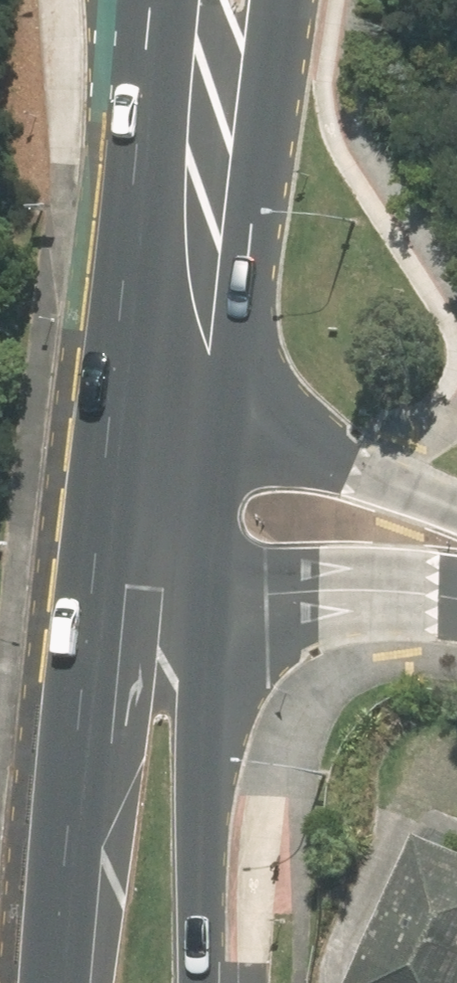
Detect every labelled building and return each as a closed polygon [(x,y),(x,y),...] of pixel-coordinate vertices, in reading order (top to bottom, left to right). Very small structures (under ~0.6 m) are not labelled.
[(412,834),(349,982),(456,982),(456,852),(412,834)]
